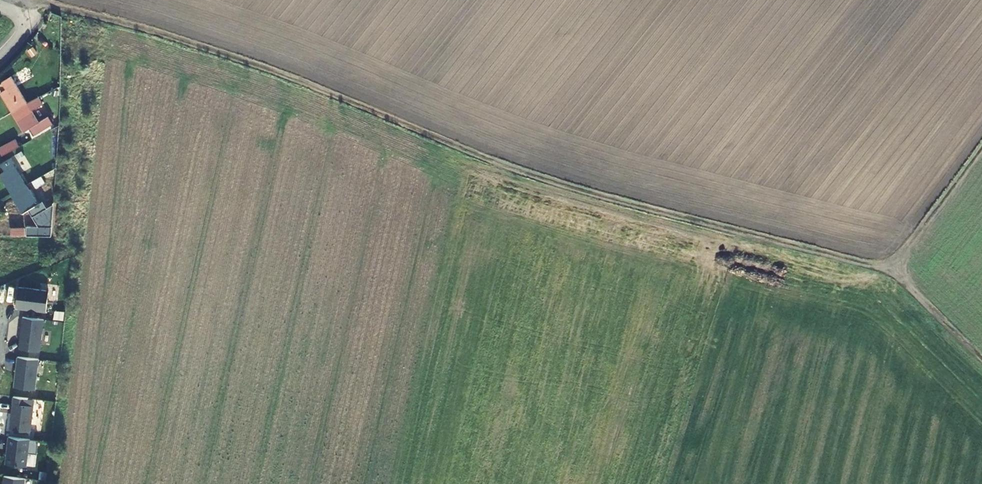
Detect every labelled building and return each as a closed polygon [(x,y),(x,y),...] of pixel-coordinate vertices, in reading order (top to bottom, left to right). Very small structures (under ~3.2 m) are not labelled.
[(1,92),(13,111),(27,103),(11,76),(2,82),(6,89),(0,92),(1,93),(1,92)] [(27,103),(13,111),(24,131),(29,128),(33,135),(43,129),(42,129),(50,124),(46,117),(38,121),(31,110),(42,103),(38,97),(27,103)] [(1,156),(19,146),(16,139),(0,147),(0,154),(1,156)] [(11,193),(26,185),(11,161),(19,156),(18,153),(0,164),(5,171),(0,173),(0,175),(11,193)] [(29,165),(25,159),(17,165),(20,170),(29,165)] [(26,185),(11,193),(23,212),(22,213),(23,213),(28,210),(32,217),(42,211),(49,206),(48,204),(40,208),(26,185)] [(46,195),(43,190),(35,195),(38,200),(46,195)] [(17,286),(14,308),(44,311),(47,290),(17,286)] [(43,318),(21,316),(18,348),(39,350),(43,318)] [(38,358),(16,356),(13,386),(34,388),(38,358)] [(26,404),(27,397),(12,396),(8,428),(30,430),(33,404),(26,404)] [(26,465),(29,438),(8,435),(5,463),(26,465)] [(29,442),(28,452),(35,453),(36,443),(29,442)] [(3,475),(2,483),(24,483),(25,478),(3,475)]
